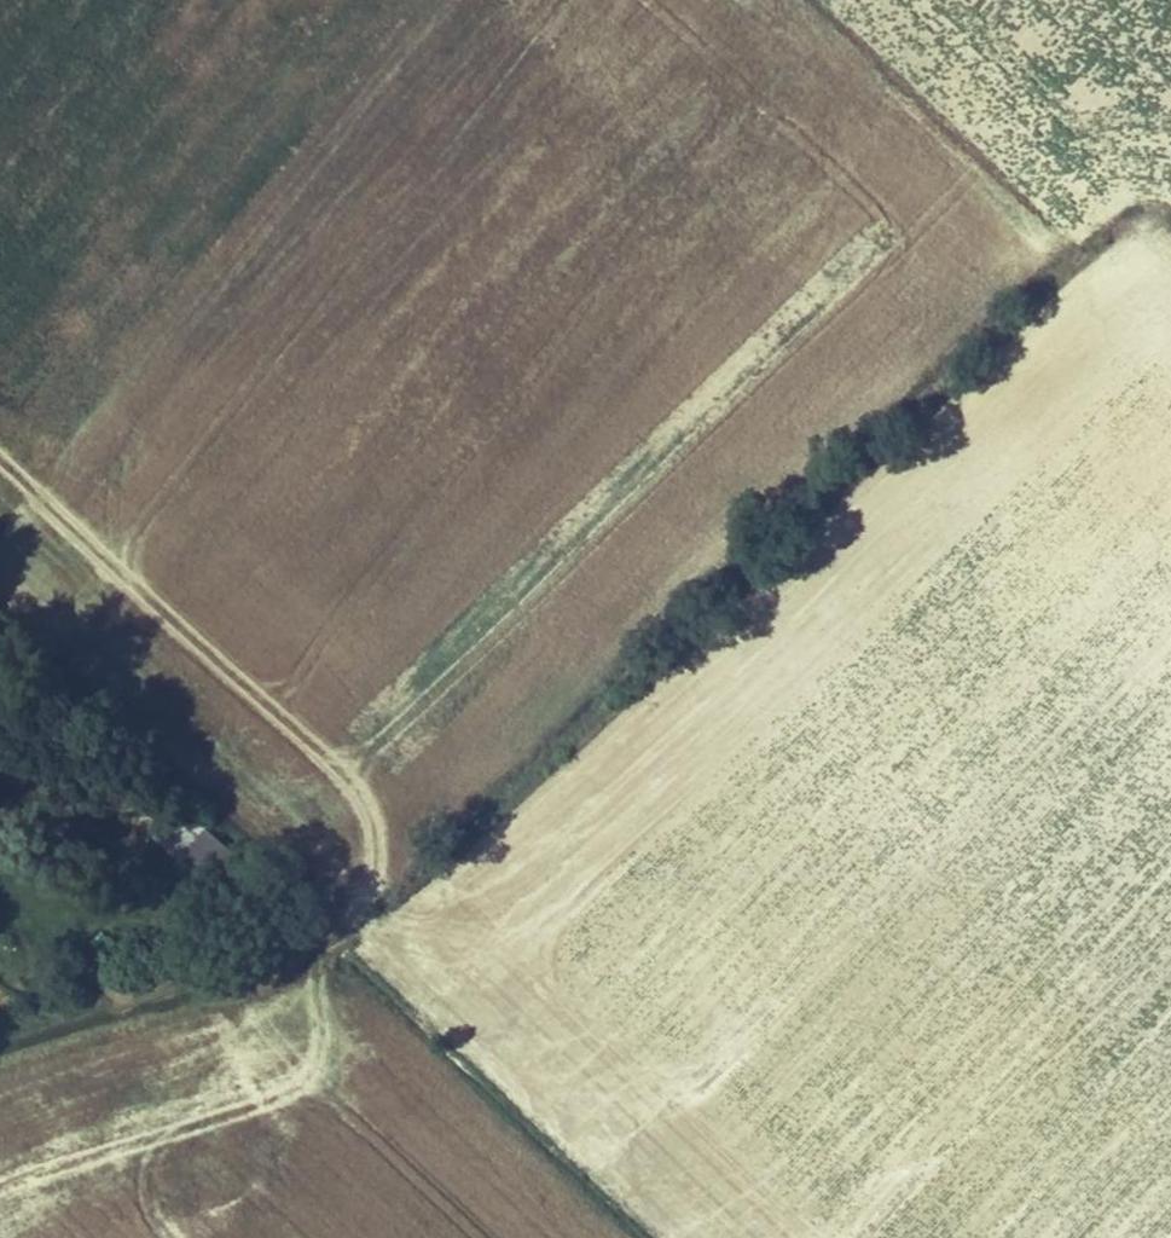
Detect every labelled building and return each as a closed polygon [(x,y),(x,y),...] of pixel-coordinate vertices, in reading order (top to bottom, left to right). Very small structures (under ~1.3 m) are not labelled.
[(157,852),(229,888),(248,850),(176,814),(157,852)]
